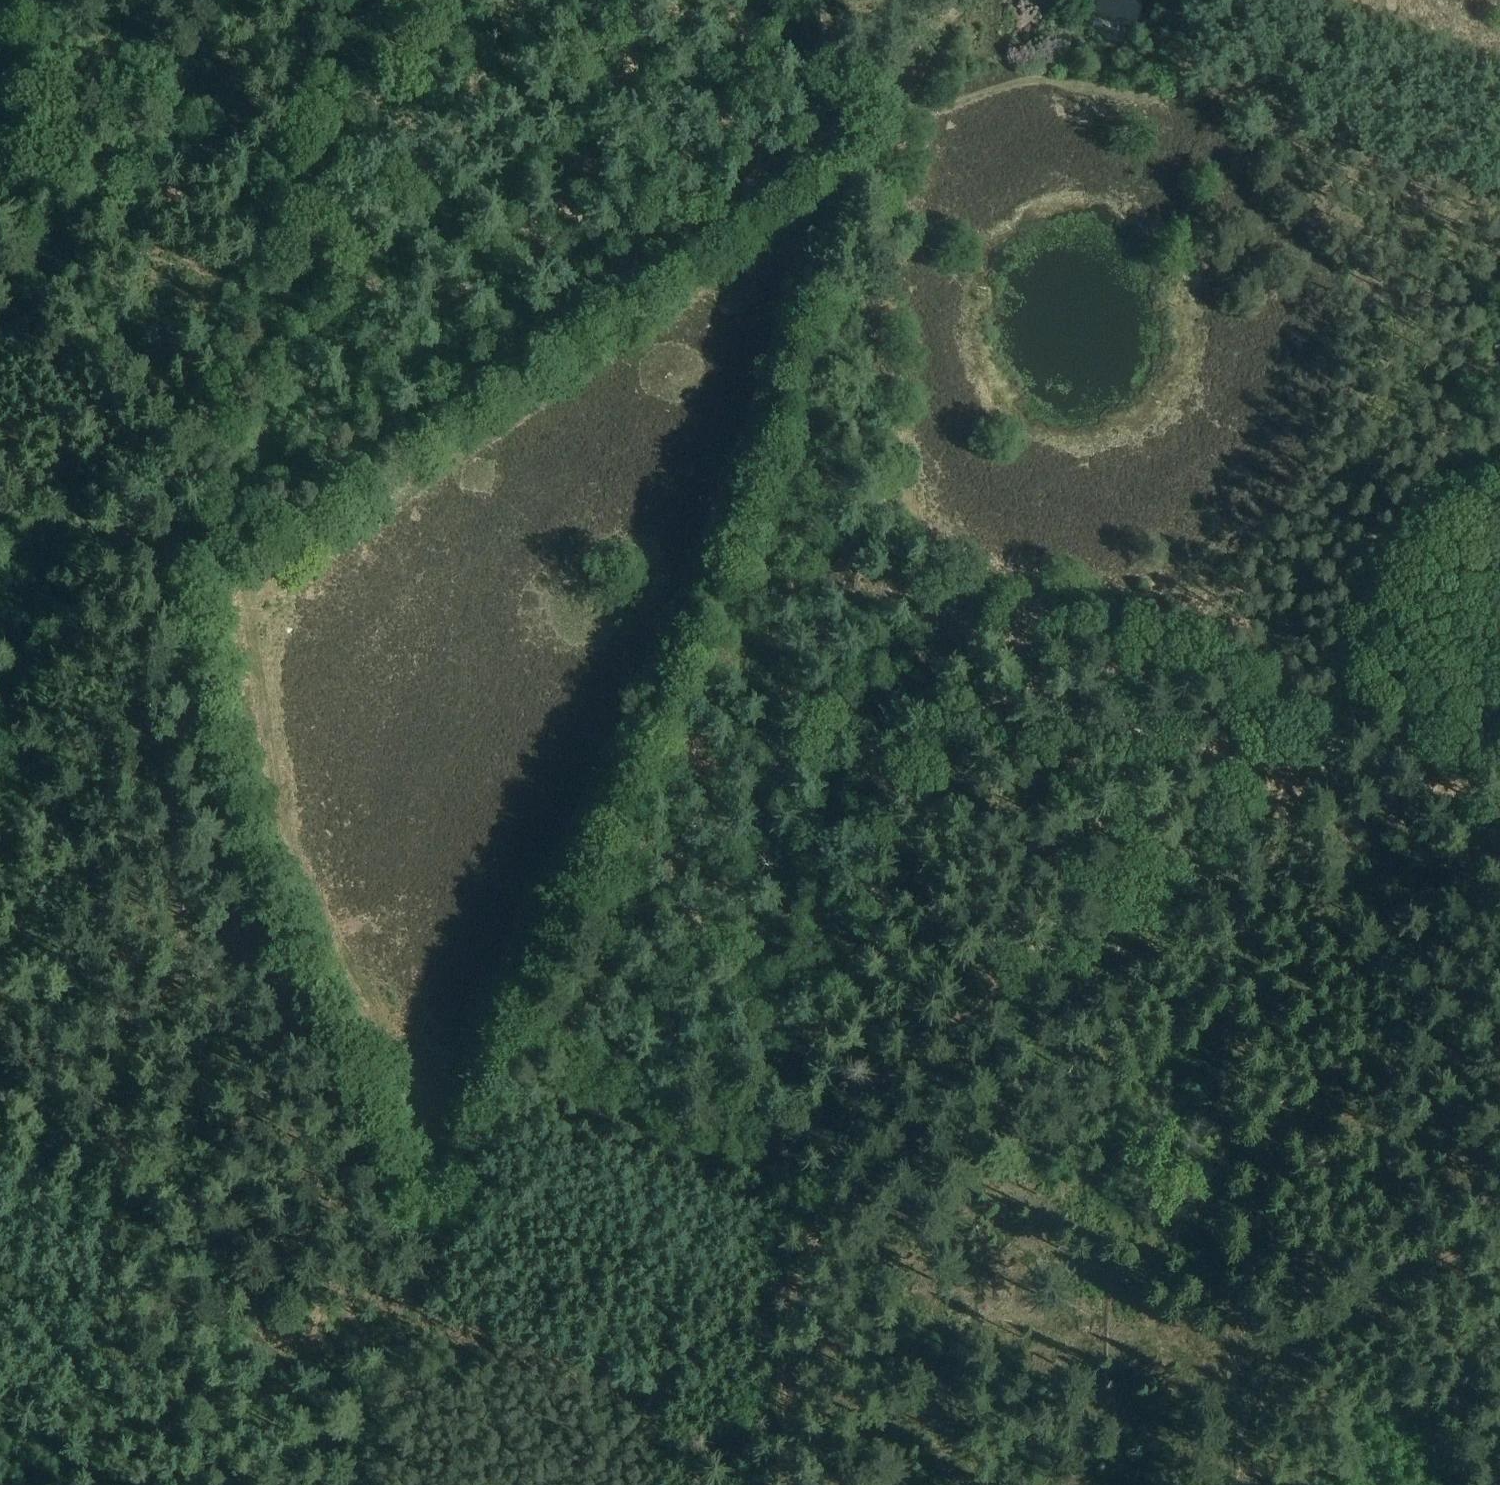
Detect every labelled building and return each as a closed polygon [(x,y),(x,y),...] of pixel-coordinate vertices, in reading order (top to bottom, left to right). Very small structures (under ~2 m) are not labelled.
[(1146,0),(1100,0),(1093,17),(1132,33),(1146,0)]
